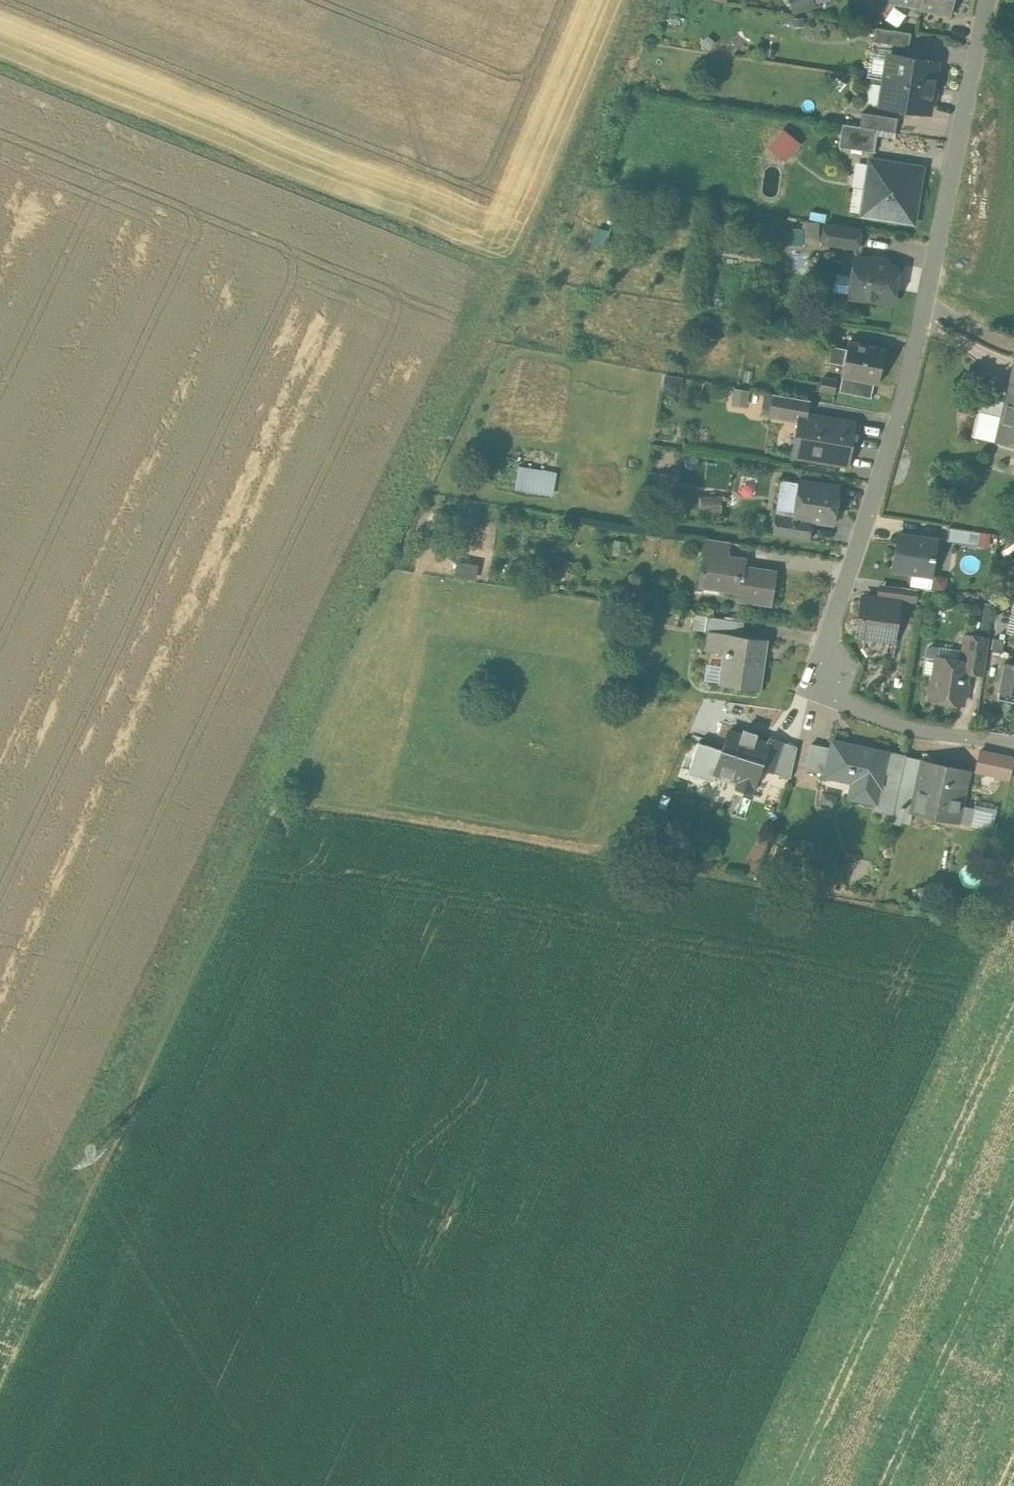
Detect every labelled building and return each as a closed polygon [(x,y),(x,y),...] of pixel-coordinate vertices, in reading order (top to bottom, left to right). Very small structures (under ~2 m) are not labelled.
[(813,0),(789,0),(794,16),(816,9),(813,0)] [(957,12),(959,0),(892,0),(957,12)] [(904,23),(905,8),(889,7),(889,23),(904,23)] [(909,46),(911,33),(875,27),(873,41),(890,43),(909,46)] [(890,43),(884,71),(940,81),(945,53),(909,46),(890,43)] [(935,110),(940,81),(884,71),(879,99),(935,110)] [(897,117),(862,112),(860,126),(877,128),(895,131),(897,117)] [(877,128),(842,124),(839,147),(874,152),(877,128)] [(786,162),(801,144),(783,129),(768,147),(786,162)] [(915,227),(927,165),(872,155),(861,217),(915,227)] [(819,242),(858,249),(862,228),(823,221),(819,242)] [(850,292),(900,301),(908,258),(858,249),(850,292)] [(894,342),(851,334),(849,349),(845,364),(844,372),(847,373),(880,379),(887,380),(894,342)] [(845,364),(849,349),(832,346),(829,361),(845,364)] [(880,379),(847,373),(844,387),(878,393),(880,379)] [(683,376),(665,374),(662,389),(681,392),(683,376)] [(836,378),(822,376),(819,391),(833,394),(836,378)] [(1003,437),(1013,439),(1013,378),(1003,437)] [(749,389),(734,387),(731,405),(747,407),(749,389)] [(864,415),(814,406),(815,397),(778,390),(775,408),(804,413),(796,452),(855,463),(864,415)] [(516,464),(514,490),(553,493),(555,467),(516,464)] [(814,517),(842,522),(850,483),(799,474),(792,513),(780,511),(776,530),(811,536),(814,517)] [(700,513),(721,513),(721,495),(700,495),(700,513)] [(949,538),(980,541),(981,530),(950,527),(949,538)] [(905,529),(898,567),(933,574),(940,535),(905,529)] [(740,597),(779,604),(786,567),(747,560),(749,553),(734,550),(735,543),(707,538),(699,580),(742,588),(740,597)] [(870,590),(862,635),(903,643),(912,598),(870,590)] [(984,602),(982,625),(990,626),(992,603),(984,602)] [(762,688),(771,637),(713,627),(709,646),(730,650),(724,681),(762,688)] [(968,627),(962,655),(937,651),(929,695),(969,703),(974,672),(987,674),(995,632),(968,627)] [(755,771),(765,718),(725,711),(718,747),(699,743),(696,760),(755,771)] [(910,746),(836,733),(825,793),(899,807),(910,746)] [(979,766),(1013,772),(1013,752),(983,746),(979,766)] [(926,756),(916,811),(963,820),(973,764),(926,756)]
